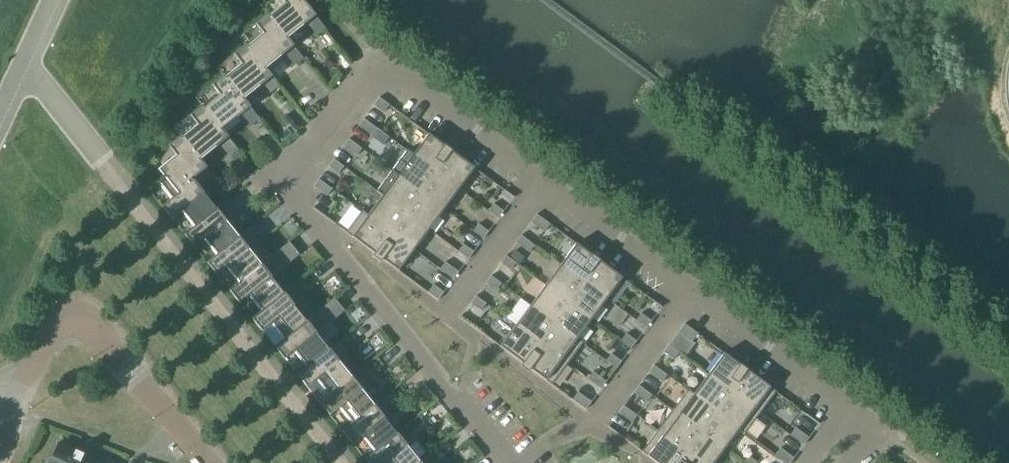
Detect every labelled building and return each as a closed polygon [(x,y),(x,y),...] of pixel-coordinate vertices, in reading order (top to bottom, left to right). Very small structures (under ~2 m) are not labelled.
[(269,17),(286,38),(302,25),(303,26),(308,22),(318,34),(325,29),(315,16),(302,0),(282,0),(285,4),(269,17)] [(263,35),(248,47),(265,68),(280,56),(281,57),(286,52),(296,65),(303,59),(286,38),(269,17),(268,14),(255,24),(263,35)] [(241,65),(226,77),(243,98),(258,86),(259,87),(264,83),(272,92),(279,86),(265,68),(248,47),(246,45),(233,55),(241,65)] [(219,95),(204,108),(221,129),(236,116),(237,117),(242,113),(252,126),(260,120),(243,98),(226,77),(224,75),(211,85),(219,95)] [(389,105),(379,97),(373,105),(384,113),(389,105)] [(285,106),(290,112),(295,108),(290,101),(285,106)] [(198,126),(182,138),(199,159),(215,147),(216,148),(221,144),(231,156),(238,150),(228,138),(221,129),(204,108),(202,105),(189,115),(198,126)] [(363,119),(358,126),(372,136),(377,129),(363,119)] [(389,137),(382,133),(376,141),(383,145),(389,137)] [(407,150),(407,151),(435,172),(451,151),(452,151),(444,145),(444,146),(428,134),(413,155),(407,150)] [(159,183),(172,199),(193,181),(191,179),(193,177),(194,178),(199,174),(206,183),(214,177),(199,159),(182,138),(180,136),(168,146),(176,156),(158,170),(163,176),(155,182),(157,184),(159,183)] [(348,139),(343,146),(357,156),(362,149),(348,139)] [(407,151),(392,171),(420,192),(435,172),(407,151)] [(451,151),(435,172),(458,189),(474,168),(452,151),(451,151)] [(333,159),(328,166),(338,174),(343,167),(333,159)] [(392,171),(377,192),(405,213),(420,192),(392,171)] [(435,172),(420,192),(443,210),(458,189),(435,172)] [(318,180),(313,186),(327,196),(332,189),(318,180)] [(182,211),(194,226),(215,210),(203,194),(204,193),(193,181),(172,199),(161,207),(171,219),(182,211)] [(362,211),(362,212),(391,233),(405,213),(377,192),(376,192),(382,196),(368,215),(362,211)] [(420,192),(405,213),(428,230),(443,210),(420,192)] [(204,239),(217,254),(238,238),(225,222),(226,221),(222,216),(231,209),(225,201),(215,210),(194,226),(184,235),(194,247),(204,239)] [(488,211),(498,219),(503,212),(493,204),(488,211)] [(346,233),(374,254),(375,254),(391,233),(362,212),(346,233)] [(405,213),(391,233),(413,250),(428,230),(405,213)] [(536,214),(530,222),(544,232),(550,224),(536,214)] [(473,232),(483,239),(488,232),(478,224),(473,232)] [(227,267),(239,283),(260,266),(248,250),(249,250),(244,244),(254,237),(248,229),(238,238),(217,254),(206,263),(216,275),(227,267)] [(375,254),(374,254),(372,257),(380,263),(382,260),(398,271),(413,250),(391,233),(375,254)] [(521,235),(515,243),(529,253),(534,245),(521,235)] [(576,244),(560,265),(583,282),(599,261),(600,260),(592,255),(591,255),(576,244)] [(458,252),(468,259),(473,252),(463,245),(458,252)] [(509,257),(519,265),(524,258),(514,250),(509,257)] [(506,256),(500,263),(511,270),(516,263),(506,256)] [(249,295),(262,311),(283,294),(270,278),(271,277),(267,272),(276,265),(270,258),(260,266),(239,283),(229,291),(239,303),(249,295)] [(599,261),(583,282),(606,299),(622,278),(599,261)] [(440,270),(453,279),(458,272),(445,262),(440,270)] [(560,265),(545,285),(568,302),(583,282),(560,265)] [(491,276),(485,283),(496,291),(501,284),(491,276)] [(583,282),(568,302),(591,319),(606,299),(583,282)] [(433,285),(427,292),(427,293),(437,300),(443,293),(433,285)] [(545,285),(530,305),(553,322),(568,302),(545,285)] [(272,323),(284,339),(305,322),(293,306),(294,306),(290,300),(299,293),(293,286),(283,294),(262,311),(251,319),(262,331),(272,323)] [(476,296),(470,303),(481,311),(486,304),(476,296)] [(568,302),(553,322),(582,344),(583,343),(577,339),(591,319),(568,302)] [(530,305),(515,326),(538,343),(553,322),(530,305)] [(294,351),(307,367),(328,350),(315,334),(316,334),(312,328),(321,321),(315,314),(305,322),(284,339),(274,347),(284,359),(294,351)] [(636,321),(646,328),(651,321),(641,314),(636,321)] [(553,322),(538,343),(567,364),(582,344),(553,322)] [(684,324),(678,332),(692,342),(698,334),(684,324)] [(500,347),(522,364),(523,364),(538,343),(515,326),(500,347)] [(621,341),(631,349),(636,342),(626,334),(621,341)] [(317,379),(329,395),(350,378),(338,362),(339,362),(335,356),(344,349),(338,342),(328,350),(307,367),(297,375),(307,388),(317,379)] [(523,364),(522,364),(520,367),(528,372),(530,369),(551,385),(567,364),(538,343),(523,364)] [(669,345),(663,352),(673,360),(679,352),(669,345)] [(724,353),(708,375),(731,392),(747,370),(740,364),(739,365),(724,353)] [(606,361),(616,369),(621,362),(611,354),(606,361)] [(653,365),(648,372),(658,380),(664,373),(653,365)] [(339,407),(352,423),(373,406),(360,390),(361,390),(357,384),(366,377),(361,370),(350,378),(329,395),(319,403),(329,416),(339,407)] [(747,370),(731,392),(760,413),(775,392),(747,371),(747,370)] [(587,379),(601,389),(606,382),(593,372),(587,379)] [(688,390),(687,390),(716,412),(731,392),(708,375),(694,394),(688,390)] [(638,386),(633,393),(643,400),(649,393),(638,386)] [(687,390),(672,411),(701,432),(716,412),(687,390)] [(578,392),(572,400),(585,410),(591,402),(578,392)] [(731,392),(716,412),(745,433),(760,413),(731,392)] [(362,435),(375,451),(395,434),(383,419),(384,418),(380,413),(389,405),(383,398),(373,406),(352,423),(342,431),(352,444),(362,435)] [(623,406),(618,413),(628,421),(634,413),(623,406)] [(672,411),(657,431),(686,452),(701,432),(672,411)] [(716,412),(701,432),(724,449),(738,429),(744,434),(745,433),(716,412)] [(418,462),(405,446),(406,446),(402,441),(411,433),(406,426),(395,434),(375,451),(364,459),(367,462),(417,462),(418,462)] [(790,435),(803,445),(809,438),(795,428),(790,435)] [(656,462),(678,462),(686,452),(657,431),(642,452),(656,462)] [(686,452),(700,462),(714,462),(724,449),(701,432),(686,452)] [(83,455),(83,454),(75,450),(75,451),(57,443),(50,460),(49,460),(47,462),(100,462),(83,455)] [(785,462),(790,462),(794,458),(780,448),(775,455),(785,462)] [(686,452),(678,462),(700,462),(686,452)] [(434,461),(428,454),(418,462),(417,462),(432,462),(434,461)]
